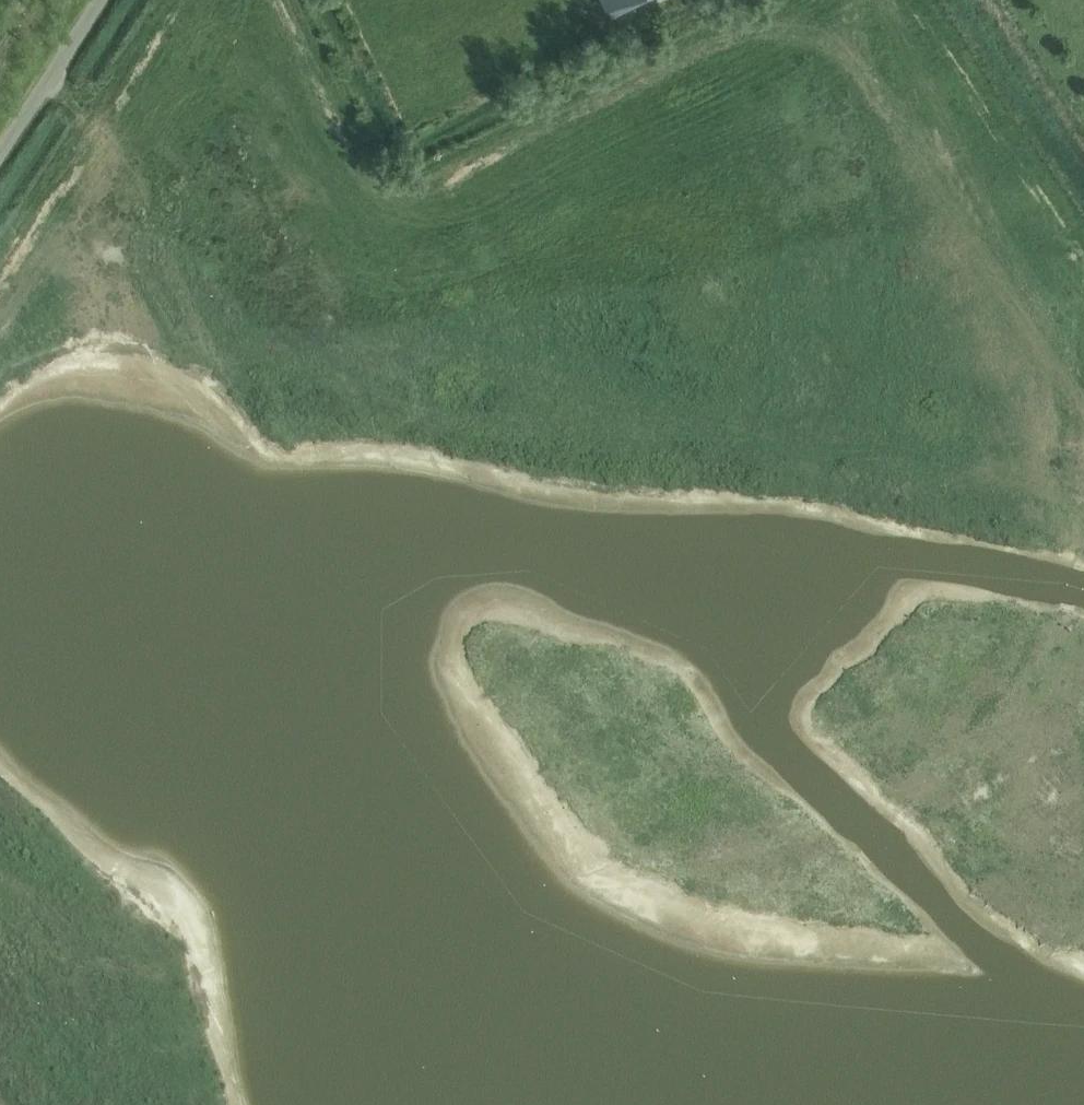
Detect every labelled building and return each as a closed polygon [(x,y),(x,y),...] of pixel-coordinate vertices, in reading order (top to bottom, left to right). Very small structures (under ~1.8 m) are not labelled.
[(614,10),(634,0),(609,0),(614,10)]
